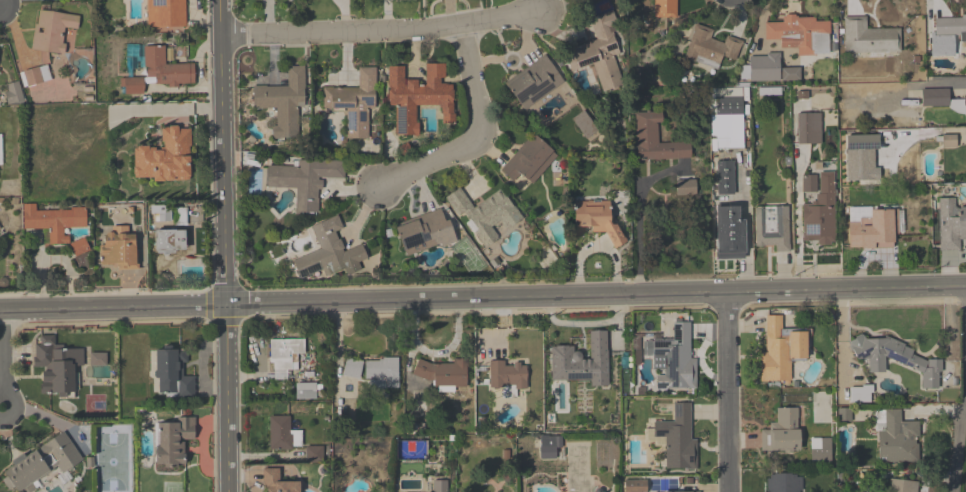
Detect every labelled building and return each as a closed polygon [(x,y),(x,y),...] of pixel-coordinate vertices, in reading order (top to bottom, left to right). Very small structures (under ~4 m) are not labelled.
[(148,28),(147,0),(186,0),(187,27),(148,28)] [(652,16),(652,0),(675,0),(675,15),(652,16)] [(40,9),(81,17),(73,54),(31,49),(40,9)] [(588,18),(612,9),(618,29),(613,32),(618,51),(612,55),(620,83),(601,90),(592,63),(578,68),(570,47),(595,39),(588,18)] [(828,19),(827,52),(797,54),(796,46),(779,47),(779,38),(763,38),(763,22),(781,22),(781,15),(794,13),(794,17),(814,16),(813,19),(828,19)] [(899,27),(898,51),(844,51),(842,16),(865,15),(865,28),(899,27)] [(933,17),(965,16),(965,49),(964,34),(952,35),(954,54),(930,54),(928,31),(933,31),(933,17)] [(741,41),(732,60),(687,45),(694,23),(712,29),(709,36),(722,41),(724,35),(741,41)] [(143,46),(165,45),(164,63),(195,64),(195,83),(157,84),(156,78),(147,77),(143,46)] [(766,52),(779,52),(778,80),(749,80),(747,56),(765,56),(766,52)] [(505,84),(519,105),(563,80),(543,54),(523,67),(525,70),(505,84)] [(423,63),(444,62),(442,83),(449,83),(451,122),(438,122),(437,104),(415,105),(415,134),(394,133),(393,105),(386,104),(387,65),(402,65),(402,78),(416,78),(416,86),(424,85),(423,63)] [(286,66),(303,66),(304,101),(297,102),(298,139),(271,139),(270,126),(276,126),(275,107),(253,107),(252,86),(286,86),(286,66)] [(375,66),(374,108),(368,108),(367,139),(345,138),(344,107),(322,108),(322,86),(358,86),(358,66),(375,66)] [(799,67),(799,80),(781,80),(781,67),(799,67)] [(50,83),(48,68),(24,70),(25,85),(50,83)] [(121,80),(121,96),(143,96),(143,80),(121,80)] [(7,104),(21,104),(21,85),(7,85),(7,104)] [(740,87),(741,147),(711,147),(709,88),(740,87)] [(919,89),(948,87),(947,105),(921,105),(919,89)] [(795,90),(807,89),(806,97),(795,98),(795,90)] [(689,141),(690,157),(636,159),(634,111),(661,110),(661,122),(656,122),(657,142),(689,141)] [(796,112),(819,111),(820,143),(796,143),(796,112)] [(161,127),(161,147),(134,147),(135,178),(191,178),(189,128),(161,127)] [(845,134),(877,133),(877,148),(872,148),(873,167),(878,167),(878,179),(845,179),(845,134)] [(532,134),(556,155),(531,184),(519,171),(510,180),(500,169),(532,134)] [(941,134),(955,134),(955,146),(941,146),(941,134)] [(266,164),(296,166),(297,159),(342,160),(342,178),(318,176),(316,211),(294,211),(295,187),(266,185),(266,164)] [(714,160),(732,160),(732,193),(716,194),(714,160)] [(832,171),(833,242),(829,242),(829,244),(816,245),(816,239),(802,240),(802,203),(810,202),(810,200),(815,199),(814,193),(819,193),(818,172),(832,171)] [(444,197),(481,247),(497,236),(490,226),(501,220),(507,226),(521,216),(498,189),(473,205),(458,187),(444,197)] [(954,206),(965,206),(965,237),(958,237),(958,249),(939,248),(937,198),(953,197),(954,206)] [(573,199),(574,225),(589,225),(589,231),(604,230),(613,246),(626,240),(615,222),(609,221),(608,199),(573,199)] [(22,204),(36,204),(35,210),(86,208),(88,228),(63,228),(64,236),(68,236),(70,242),(84,238),(90,250),(76,256),(69,246),(49,244),(49,230),(23,230),(22,204)] [(714,205),(738,205),(737,219),(743,219),(743,257),(715,257),(714,205)] [(787,205),(788,251),(773,250),(773,245),(755,245),(752,206),(787,205)] [(456,240),(438,246),(437,242),(405,254),(394,227),(424,218),(422,213),(440,207),(443,220),(447,218),(456,240)] [(870,209),(897,209),(896,234),(892,234),(892,242),(891,246),(848,247),(846,221),(858,221),(858,216),(869,217),(870,209)] [(292,259),(319,247),(311,226),(336,215),(341,228),(335,231),(343,250),(360,243),(366,257),(358,261),(361,268),(347,274),(342,267),(324,275),(322,269),(299,277),(292,259)] [(138,269),(102,263),(103,236),(106,233),(111,232),(112,227),(128,226),(127,234),(135,234),(138,269)] [(155,230),(185,230),(187,251),(155,251),(155,230)] [(766,316),(782,315),(782,329),(807,329),(807,360),(790,359),(791,381),(761,382),(759,352),(765,352),(766,316)] [(689,322),(690,359),(695,359),(697,388),(656,388),(657,376),(664,376),(664,366),(654,365),(653,340),(673,340),(673,322),(689,322)] [(551,346),(571,346),(574,351),(578,352),(582,356),(581,359),(589,359),(590,332),(606,331),(608,386),(591,386),(591,380),(551,380),(551,346)] [(849,342),(861,334),(866,339),(883,338),(885,335),(905,344),(913,353),(927,361),(942,360),(942,373),(939,373),(939,388),(922,388),(921,373),(885,357),(886,372),(868,373),(868,359),(857,359),(849,342)] [(40,336),(54,335),(54,344),(66,348),(82,348),(83,365),(73,365),(74,393),(41,393),(41,372),(45,371),(46,367),(33,367),(35,345),(40,345),(40,336)] [(268,339),(306,338),(306,354),(292,354),(291,369),(270,369),(268,339)] [(155,350),(188,348),(188,359),(186,362),(182,363),(183,376),(194,376),(195,398),(176,400),(158,393),(155,350)] [(366,360),(379,361),(383,358),(398,357),(398,388),(386,388),(386,379),(366,380),(366,360)] [(419,358),(431,364),(452,364),(453,358),(466,359),(467,388),(433,387),(433,381),(412,375),(419,358)] [(361,360),(345,360),(345,378),(361,378),(361,360)] [(490,361),(503,360),(505,366),(527,366),(528,390),(518,390),(518,385),(491,387),(490,361)] [(299,400),(315,400),(315,385),(299,385),(299,400)] [(850,386),(850,403),(873,403),(873,386),(850,386)] [(674,404),(689,403),(689,439),(696,439),(697,470),(666,470),(665,437),(654,437),(653,422),(674,422),(674,404)] [(776,407),(797,407),(798,451),(761,451),(760,430),(776,428),(776,407)] [(919,463),(919,420),(900,420),(900,410),(877,410),(876,463),(919,463)] [(268,415),(291,415),(291,449),(269,450),(268,415)] [(158,425),(178,423),(177,418),(196,417),(195,440),(183,440),(186,467),(156,466),(158,425)] [(84,460),(31,491),(19,491),(4,471),(63,431),(84,460)] [(562,447),(562,437),(540,437),(540,459),(554,459),(554,447),(562,447)] [(810,463),(831,463),(831,439),(810,439),(810,463)] [(307,464),(322,463),(321,448),(306,450),(307,464)] [(299,481),(298,491),(265,491),(264,468),(279,467),(279,482),(299,481)] [(803,472),(799,491),(767,491),(767,475),(803,472)] [(448,480),(448,491),(432,491),(432,481),(448,480)] [(890,480),(889,491),(915,491),(916,482),(890,480)]
